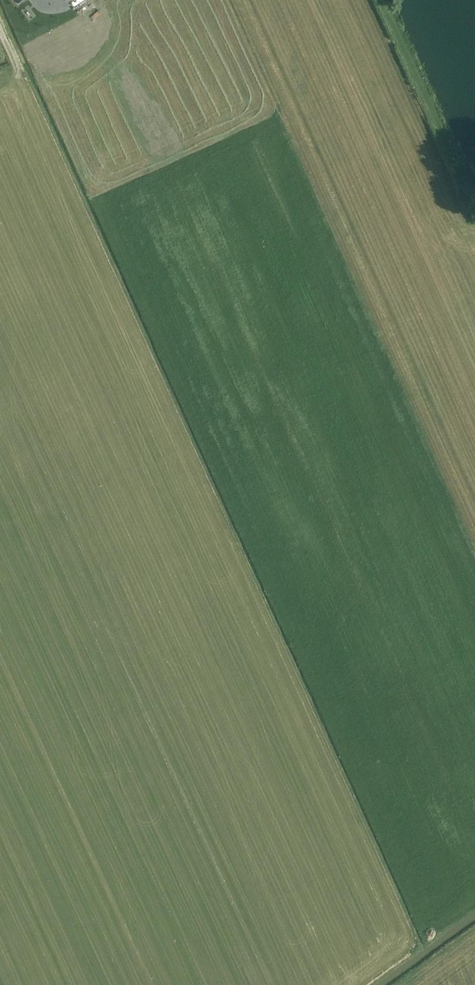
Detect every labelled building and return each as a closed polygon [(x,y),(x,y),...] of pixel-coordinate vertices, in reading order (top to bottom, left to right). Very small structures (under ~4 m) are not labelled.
[(13,18),(24,13),(18,0),(5,0),(13,18)]
